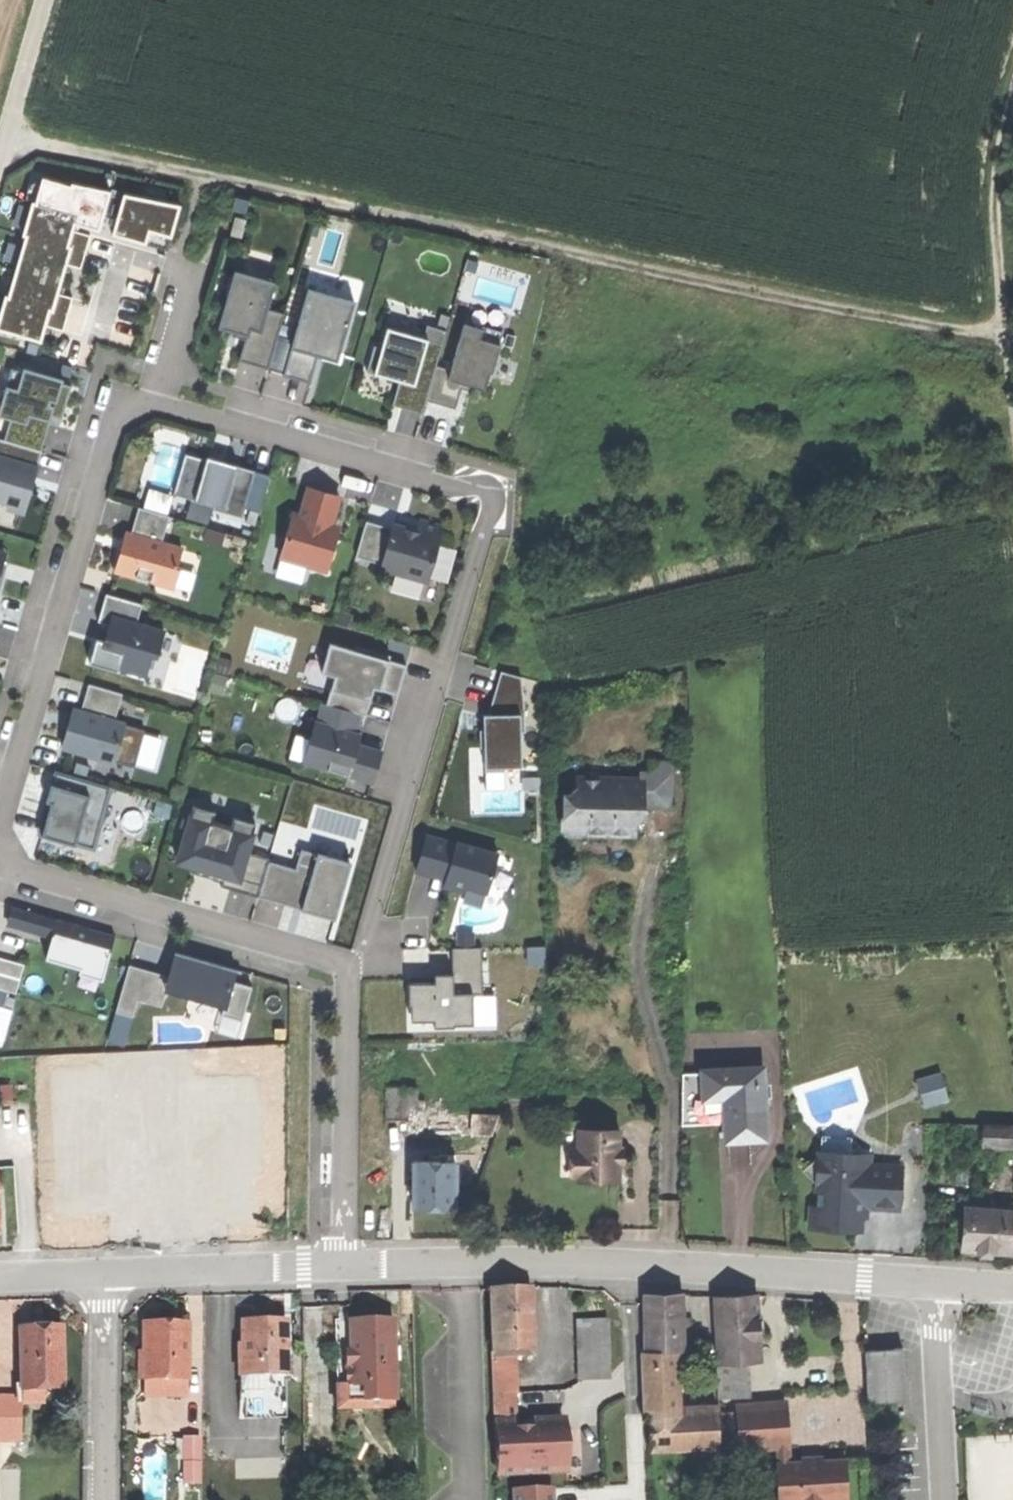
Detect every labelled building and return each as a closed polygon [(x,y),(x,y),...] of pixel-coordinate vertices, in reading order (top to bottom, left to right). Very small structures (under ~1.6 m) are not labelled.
[(40,339),(50,308),(53,309),(63,277),(73,245),(69,244),(76,223),(99,230),(111,193),(73,181),(71,187),(45,179),(0,324),(0,327),(40,339)] [(179,207),(125,193),(114,233),(144,241),(148,228),(172,234),(179,207)] [(245,220),(235,217),(230,235),(241,238),(245,220)] [(261,330),(266,310),(274,283),(234,271),(217,328),(232,333),(245,336),(248,327),(261,330)] [(290,349),(317,357),(319,348),(339,354),(354,302),(307,289),(290,349)] [(283,315),(266,310),(261,330),(248,327),(245,336),(238,361),(268,369),(283,315)] [(472,387),(484,390),(489,373),(491,374),(499,345),(498,345),(501,333),(482,327),(481,330),(464,325),(450,371),(448,380),(462,384),(472,387)] [(427,326),(423,339),(410,385),(398,381),(397,388),(405,391),(400,408),(422,414),(426,401),(435,367),(445,331),(427,326)] [(382,377),(398,381),(410,385),(423,339),(387,328),(381,349),(373,347),(366,372),(382,377)] [(336,362),(339,354),(319,348),(317,357),(328,360),(336,362)] [(309,384),(317,357),(290,349),(282,377),(309,384)] [(455,409),(462,384),(448,380),(450,371),(435,367),(426,401),(455,409)] [(27,375),(28,373),(54,381),(54,382),(61,384),(62,380),(22,369),(21,373),(27,375)] [(70,387),(61,384),(54,382),(54,381),(28,373),(27,375),(21,373),(9,370),(0,403),(0,411),(10,414),(9,420),(3,440),(0,440),(0,501),(7,503),(5,508),(22,513),(26,500),(28,492),(24,486),(29,468),(35,470),(48,423),(50,417),(61,420),(70,387)] [(400,408),(405,391),(397,388),(392,406),(400,408)] [(0,411),(0,417),(9,420),(10,414),(0,411)] [(222,509),(233,471),(205,463),(205,461),(184,455),(179,474),(173,495),(213,507),(222,509)] [(205,461),(205,463),(233,471),(235,472),(236,467),(206,458),(205,461)] [(235,472),(233,471),(222,509),(213,507),(212,510),(241,518),(245,503),(253,478),(254,472),(236,467),(235,472)] [(29,468),(24,486),(28,492),(35,470),(29,468)] [(261,480),(253,478),(245,503),(254,506),(261,480)] [(308,488),(300,517),(330,526),(338,497),(323,492),(308,488)] [(148,490),(142,509),(166,516),(171,497),(148,490)] [(138,508),(130,535),(160,544),(168,517),(166,516),(142,509),(138,508)] [(300,517),(291,515),(279,558),(326,571),(335,539),(332,538),(335,527),(330,526),(300,517)] [(381,565),(391,530),(365,522),(354,558),(381,565)] [(392,526),(391,530),(381,565),(380,569),(427,582),(442,529),(418,522),(416,533),(406,530),(392,526)] [(160,544),(130,535),(128,535),(123,551),(118,549),(115,557),(112,570),(172,588),(178,569),(175,568),(181,550),(160,544)] [(96,622),(109,626),(112,618),(135,625),(141,605),(104,595),(96,622)] [(163,633),(135,625),(112,618),(109,626),(107,635),(104,643),(95,640),(88,664),(116,672),(117,668),(145,676),(150,656),(156,657),(163,633)] [(321,674),(334,678),(373,689),(380,691),(382,685),(399,690),(406,667),(389,662),(390,657),(355,647),(353,652),(329,645),(321,674)] [(500,672),(487,716),(524,715),(523,707),(521,678),(500,672)] [(334,678),(326,706),(359,715),(365,717),(373,689),(334,678)] [(64,736),(60,748),(114,763),(124,726),(114,723),(122,695),(87,685),(79,713),(74,712),(69,730),(66,729),(64,736)] [(398,693),(399,690),(382,685),(380,691),(397,696),(398,693)] [(309,741),(303,764),(372,784),(376,772),(381,753),(357,746),(360,736),(354,735),(359,715),(326,706),(322,705),(317,724),(314,723),(309,741)] [(66,729),(69,730),(74,712),(71,711),(66,729)] [(487,716),(485,716),(486,731),(479,732),(479,740),(480,750),(483,749),(484,773),(504,773),(504,769),(521,768),(520,733),(524,733),(524,715),(487,716)] [(288,760),(303,764),(309,741),(295,737),(288,760)] [(644,773),(643,780),(646,780),(645,809),(671,809),(672,762),(650,762),(650,773),(644,773)] [(109,789),(55,773),(46,802),(51,804),(42,836),(80,847),(92,851),(109,789)] [(539,778),(523,779),(523,791),(539,791),(539,778)] [(613,837),(636,837),(637,815),(644,809),(645,809),(646,780),(643,780),(578,779),(577,788),(569,797),(567,797),(566,817),(564,821),(563,832),(570,839),(581,839),(583,837),(613,837)] [(42,836),(51,804),(46,802),(37,835),(42,836)] [(192,808),(176,864),(196,869),(223,877),(221,883),(219,888),(257,898),(267,863),(268,860),(246,854),(254,826),(232,819),(229,829),(211,824),(214,814),(192,808)] [(455,845),(425,837),(415,873),(416,874),(418,866),(447,875),(445,882),(443,888),(452,891),(462,894),(463,888),(486,895),(497,855),(456,844),(455,845)] [(300,851),(295,870),(286,904),(287,904),(301,908),(300,911),(311,914),(333,920),(349,864),(300,851)] [(295,870),(267,863),(257,898),(287,907),(287,904),(286,904),(295,870)] [(416,874),(445,882),(447,875),(418,866),(416,874)] [(223,877),(196,869),(194,875),(206,879),(221,883),(223,877)] [(6,924),(34,932),(39,916),(11,908),(6,924)] [(75,926),(39,916),(34,932),(51,937),(44,960),(78,970),(80,970),(81,965),(103,972),(113,938),(75,926)] [(457,948),(472,948),(472,936),(457,936),(457,948)] [(545,946),(528,947),(529,965),(546,964),(545,946)] [(451,950),(451,976),(452,996),(472,996),(482,996),(481,949),(451,950)] [(171,965),(168,978),(169,978),(167,985),(183,990),(181,996),(222,1008),(220,1017),(241,1023),(251,989),(232,983),(235,974),(240,975),(240,973),(210,964),(174,954),(174,956),(183,959),(181,967),(171,965)] [(174,956),(171,965),(181,967),(183,959),(174,956)] [(16,995),(24,966),(0,959),(0,990),(7,992),(16,995)] [(103,972),(81,965),(80,970),(78,970),(77,975),(100,982),(103,972)] [(168,978),(128,966),(114,1013),(131,1018),(136,1001),(160,1008),(167,985),(169,978),(168,978)] [(434,985),(410,985),(410,1016),(433,1015),(433,1029),(453,1028),(453,1026),(472,1026),(472,996),(452,996),(451,976),(444,976),(444,980),(439,980),(434,980),(434,985)] [(684,1076),(704,1075),(704,1072),(710,1072),(709,1045),(684,1046),(684,1076)] [(185,1055),(156,1056),(157,1079),(186,1077),(185,1055)] [(710,1072),(704,1072),(704,1075),(704,1100),(726,1100),(727,1126),(727,1142),(745,1141),(766,1141),(764,1070),(755,1070),(740,1071),(710,1072)] [(704,1100),(704,1075),(684,1076),(683,1127),(727,1126),(726,1100),(704,1100)] [(941,1076),(925,1081),(933,1104),(948,1099),(941,1076)] [(387,1124),(415,1124),(415,1118),(422,1118),(422,1111),(425,1111),(425,1104),(418,1104),(418,1090),(387,1090),(387,1124)] [(439,1111),(437,1111),(437,1118),(471,1118),(472,1118),(472,1110),(438,1110),(439,1111)] [(422,1118),(415,1118),(415,1124),(415,1138),(471,1138),(471,1118),(437,1118),(422,1118)] [(472,1118),(471,1118),(471,1138),(493,1138),(493,1118),(472,1118)] [(211,1123),(135,1125),(136,1145),(137,1171),(137,1188),(164,1187),(188,1187),(188,1174),(212,1174),(211,1123)] [(116,1145),(128,1145),(128,1125),(116,1126),(116,1145)] [(983,1126),(982,1145),(1012,1148),(1012,1128),(983,1126)] [(578,1149),(575,1177),(579,1177),(579,1181),(599,1181),(620,1182),(621,1132),(580,1131),(579,1149),(578,1149)] [(823,1141),(822,1154),(851,1156),(852,1143),(823,1141)] [(900,1208),(902,1167),(871,1166),(865,1165),(865,1157),(851,1156),(822,1154),(820,1154),(820,1156),(803,1172),(804,1173),(809,1169),(819,1179),(818,1188),(817,1210),(817,1224),(839,1225),(838,1231),(849,1231),(861,1232),(862,1219),(863,1207),(868,1202),(873,1207),(900,1208)] [(456,1211),(456,1165),(438,1166),(414,1166),(415,1182),(415,1190),(415,1211),(434,1211),(456,1211)] [(809,1169),(804,1173),(818,1188),(819,1179),(809,1169)] [(863,1207),(862,1219),(869,1219),(869,1210),(900,1212),(900,1208),(873,1207),(868,1202),(863,1207)] [(817,1210),(811,1209),(810,1230),(838,1231),(839,1225),(817,1224),(817,1210)] [(1012,1253),(1012,1213),(966,1209),(963,1249),(987,1251),(1012,1253)] [(493,1353),(514,1353),(533,1352),(531,1288),(507,1289),(491,1289),(493,1353)] [(647,1350),(647,1353),(670,1353),(683,1352),(682,1294),(665,1294),(647,1295),(647,1350)] [(721,1365),(747,1364),(760,1363),(757,1297),(736,1298),(717,1299),(720,1364),(721,1365)] [(609,1320),(580,1320),(581,1377),(609,1377),(609,1320)] [(368,1403),(395,1403),(394,1322),(365,1323),(350,1323),(351,1354),(346,1354),(347,1388),(366,1388),(366,1403),(368,1403)] [(239,1346),(239,1402),(244,1402),(244,1419),(285,1419),(285,1323),(264,1323),(242,1323),(242,1346),(239,1346)] [(351,1354),(350,1323),(336,1323),(337,1411),(352,1410),(368,1410),(368,1403),(366,1403),(366,1388),(347,1388),(346,1354),(351,1354)] [(144,1325),(143,1380),(187,1381),(188,1326),(162,1325),(144,1325)] [(40,1334),(21,1334),(22,1400),(40,1400),(40,1393),(60,1393),(60,1333),(40,1334)] [(867,1351),(870,1404),(903,1402),(900,1349),(867,1351)] [(672,1406),(670,1353),(647,1353),(647,1350),(642,1350),(645,1415),(650,1414),(650,1413),(670,1412),(672,1406)] [(496,1429),(513,1429),(512,1410),(517,1410),(516,1378),(515,1378),(514,1353),(493,1353),(496,1429)] [(748,1397),(747,1364),(721,1365),(720,1364),(717,1364),(719,1398),(748,1397)] [(187,1381),(143,1380),(143,1393),(187,1394),(187,1381)] [(17,1440),(17,1399),(0,1398),(0,1440),(17,1440)] [(736,1411),(739,1449),(777,1447),(789,1446),(786,1407),(736,1411)] [(973,1407),(972,1412),(990,1417),(992,1412),(973,1407)] [(719,1410),(703,1411),(705,1448),(720,1447),(719,1410)] [(651,1450),(705,1448),(703,1411),(670,1412),(650,1413),(650,1414),(651,1450)] [(496,1429),(498,1473),(568,1471),(566,1427),(513,1429),(496,1429)] [(184,1440),(183,1463),(200,1463),(200,1441),(184,1440)] [(777,1447),(778,1465),(777,1465),(779,1499),(831,1499),(848,1499),(846,1461),(832,1462),(821,1462),(822,1465),(804,1466),(803,1463),(790,1464),(789,1446),(777,1447)] [(200,1484),(200,1463),(183,1463),(183,1484),(200,1484)] [(552,1489),(515,1490),(516,1499),(552,1499),(552,1489)]
